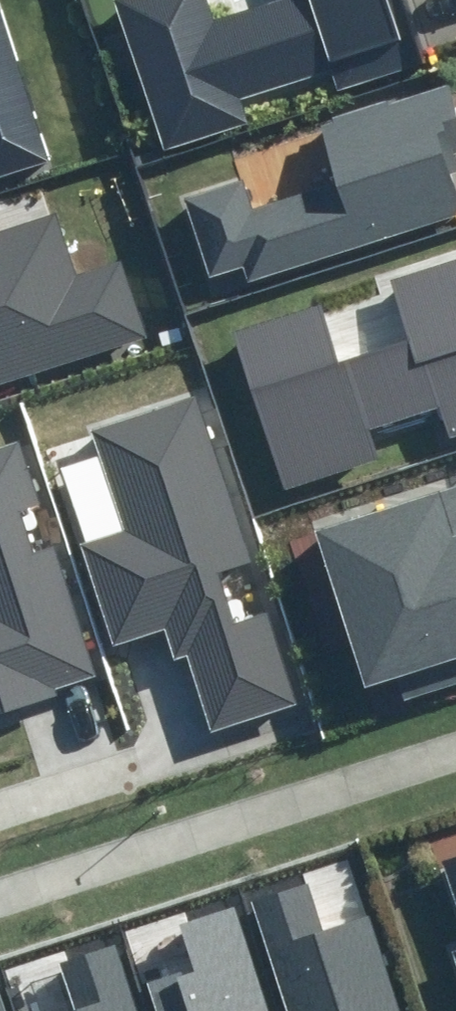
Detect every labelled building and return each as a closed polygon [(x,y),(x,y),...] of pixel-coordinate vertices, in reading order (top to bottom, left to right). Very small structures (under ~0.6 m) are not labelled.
[(165,149),(251,123),(243,96),(330,69),(334,83),(419,57),(402,0),(261,0),(211,15),(206,0),(119,0),(165,149)] [(43,157),(0,24),(0,171),(43,157)] [(186,200),(211,275),(240,266),(245,282),(455,215),(455,207),(446,176),(455,172),(455,104),(451,89),(320,131),(337,184),(248,213),(239,183),(186,200)] [(142,333),(118,261),(70,277),(49,215),(0,231),(0,380),(142,333)] [(231,332),(284,489),(380,456),(373,435),(437,413),(446,441),(455,438),(455,268),(394,288),(411,338),(340,362),(320,302),(231,332)] [(253,566),(198,391),(82,427),(112,523),(78,534),(112,642),(163,627),(171,654),(188,649),(212,727),(297,701),(269,611),(233,622),(219,576),(253,566)] [(95,684),(17,445),(0,451),(0,715),(95,684)] [(314,531),(365,690),(401,679),(407,699),(455,683),(455,486),(314,531)] [(442,859),(455,902),(455,855),(442,859)] [(372,915),(329,929),(313,880),(255,898),(291,1010),(403,1010),(372,915)] [(148,990),(155,1010),(266,1010),(234,909),(176,927),(191,976),(148,990)] [(70,1010),(136,1010),(114,943),(57,961),(72,1010),(70,1010)] [(0,980),(0,1010),(10,1010),(0,980)]
